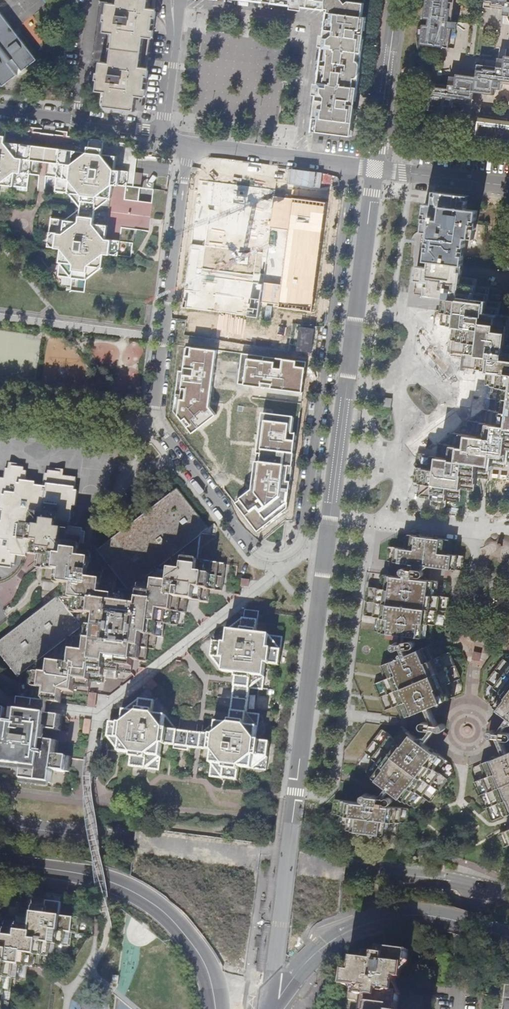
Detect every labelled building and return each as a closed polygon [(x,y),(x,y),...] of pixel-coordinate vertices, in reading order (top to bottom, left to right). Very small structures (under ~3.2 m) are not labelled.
[(113,3),(100,1),(89,90),(101,92),(99,106),(132,111),(135,96),(143,97),(147,67),(142,67),(146,38),(151,38),(156,0),(113,0),(113,3)] [(353,135),(355,113),(367,16),(364,16),(366,0),(251,0),(294,5),(328,9),(329,10),(317,108),(314,130),(353,135)] [(424,19),(429,20),(428,25),(424,25),(421,26),(419,28),(417,30),(417,32),(418,47),(420,50),(423,53),(426,54),(429,54),(433,53),(435,51),(436,50),(438,46),(449,48),(451,29),(456,29),(457,22),(452,22),(455,0),(426,0),(424,19)] [(485,7),(504,9),(504,15),(508,15),(508,0),(486,0),(485,7)] [(3,86),(17,75),(8,63),(13,59),(23,71),(37,60),(9,24),(0,12),(0,83),(3,86)] [(506,56),(505,59),(499,58),(498,67),(478,65),(476,76),(457,74),(457,77),(450,76),(449,86),(430,83),(426,111),(445,113),(446,107),(452,108),(454,102),(473,104),(474,92),(494,95),(495,89),(501,90),(502,84),(508,85),(508,56),(506,56)] [(478,122),(477,138),(508,142),(508,125),(478,122)] [(70,292),(72,291),(85,292),(87,279),(101,268),(103,268),(104,264),(105,255),(118,256),(134,258),(137,232),(151,234),(151,232),(155,200),(142,198),(145,171),(138,170),(139,162),(141,150),(138,150),(138,145),(105,141),(91,139),(55,134),(41,133),(9,128),(0,127),(0,184),(13,185),(14,186),(16,188),(24,189),(27,186),(28,186),(38,188),(45,189),(55,190),(83,194),(81,204),(81,209),(79,222),(52,219),(49,246),(62,248),(61,252),(59,276),(62,277),(72,278),(71,285),(70,292)] [(425,295),(445,298),(459,299),(462,273),(464,260),(463,260),(466,237),(473,238),(476,210),(467,208),(469,194),(452,192),(434,190),(433,204),(425,203),(422,231),(429,232),(425,266),(418,265),(416,279),(427,281),(425,295)] [(497,316),(499,303),(486,301),(489,276),(462,273),(459,299),(445,298),(442,324),(455,326),(453,338),(450,355),(463,357),(463,353),(478,357),(476,370),(487,384),(484,409),(440,444),(439,455),(419,453),(416,480),(422,481),(420,496),(434,497),(433,503),(447,505),(448,499),(461,501),(463,487),(477,488),(478,476),(490,478),(492,464),(508,466),(508,318),(497,316)] [(72,278),(62,277),(61,284),(71,285),(72,278)] [(216,350),(188,346),(179,416),(193,431),(216,415),(209,405),(216,350)] [(307,362),(243,354),(239,384),(304,392),(307,362)] [(254,493),(236,506),(258,534),(289,510),(299,437),(291,436),(293,419),(263,415),(258,455),(263,456),(262,465),(257,463),(254,493)] [(38,553),(39,550),(39,544),(33,543),(35,528),(41,529),(42,522),(57,524),(72,526),(75,505),(80,505),(81,493),(76,493),(78,475),(53,471),(53,476),(48,475),(46,488),(39,488),(39,484),(30,482),(31,473),(27,472),(27,468),(15,467),(14,470),(10,470),(8,480),(0,479),(0,499),(5,500),(4,509),(9,510),(7,523),(3,523),(2,531),(0,531),(0,561),(2,562),(2,565),(15,567),(15,563),(19,564),(21,555),(30,556),(30,552),(38,553)] [(39,550),(38,553),(42,553),(40,566),(48,567),(46,580),(65,583),(63,596),(61,594),(58,596),(82,627),(27,669),(24,690),(40,693),(46,694),(46,699),(61,702),(62,695),(75,696),(75,689),(90,690),(92,678),(104,679),(105,674),(118,675),(119,668),(132,670),(134,657),(146,659),(148,646),(155,646),(156,634),(163,635),(165,621),(177,623),(181,597),(206,601),(207,588),(221,589),(225,563),(198,560),(202,535),(202,532),(208,528),(178,490),(100,550),(98,548),(95,548),(87,546),(88,533),(84,533),(85,528),(81,527),(72,526),(57,524),(42,522),(41,529),(35,528),(33,543),(39,544),(39,550)] [(416,535),(409,534),(408,547),(391,545),(389,559),(411,562),(411,567),(410,568),(409,567),(408,567),(406,566),(405,566),(404,566),(403,567),(402,568),(402,570),(402,572),(402,573),(403,574),(404,575),(405,575),(405,577),(385,574),(383,587),(370,585),(367,609),(366,615),(378,616),(377,630),(387,632),(386,638),(401,640),(400,641),(399,643),(396,642),(395,643),(393,644),(393,645),(393,646),(393,648),(394,649),(395,649),(397,649),(399,649),(400,649),(401,649),(403,650),(404,653),(402,654),(402,657),(383,665),(389,679),(376,684),(388,710),(400,706),(404,717),(406,717),(427,708),(433,722),(428,721),(426,721),(424,721),(423,721),(422,722),(422,724),(422,725),(422,726),(423,727),(431,729),(427,736),(417,737),(402,725),(394,736),(383,728),(366,751),(377,759),(368,771),(387,786),(382,795),(371,794),(370,793),(369,792),(368,792),(366,792),(365,793),(364,794),(364,795),(365,797),(365,798),(367,799),(369,798),(372,799),(372,802),(358,800),(353,800),(352,814),(358,815),(356,829),(397,834),(400,820),(408,821),(409,808),(386,804),(386,801),(388,801),(389,802),(390,802),(392,801),(393,801),(393,799),(393,798),(392,796),(391,795),(390,795),(389,795),(387,796),(386,795),(391,789),(416,807),(425,796),(430,800),(448,778),(438,770),(447,758),(426,743),(437,728),(440,729),(442,729),(443,729),(444,728),(445,727),(446,726),(446,724),(445,724),(444,723),(443,722),(442,722),(440,723),(439,723),(438,722),(432,705),(455,696),(449,682),(460,677),(450,651),(438,655),(433,643),(409,653),(406,647),(409,646),(411,647),(412,647),(414,646),(415,645),(415,643),(415,642),(414,640),(413,639),(412,639),(410,639),(408,639),(405,640),(405,633),(432,636),(433,623),(447,625),(450,596),(438,594),(440,581),(430,579),(432,565),(463,569),(465,556),(448,553),(450,539),(416,535)] [(0,641),(0,647),(21,674),(27,669),(82,627),(58,596),(0,641)] [(212,758),(223,773),(238,775),(240,762),(253,763),(267,753),(268,739),(256,737),(257,725),(246,710),(250,685),(264,674),(266,661),(278,662),(280,650),(268,635),(256,633),(257,621),(243,619),(228,630),(226,643),(213,642),(212,654),(223,669),(237,671),(231,722),(218,719),(202,731),(201,744),(214,745),(212,758)] [(508,715),(508,676),(500,689),(507,695),(507,697),(499,708),(508,715)] [(90,692),(89,707),(98,707),(99,692),(90,692)] [(135,749),(133,762),(147,764),(161,752),(163,739),(193,743),(195,730),(177,728),(166,713),(153,712),(154,699),(143,697),(127,708),(125,721),(113,720),(112,732),(122,747),(135,749)] [(47,704),(19,701),(19,706),(18,713),(13,712),(12,727),(4,726),(6,712),(0,712),(0,768),(24,770),(22,783),(50,787),(51,773),(65,775),(67,760),(54,759),(55,745),(47,744),(48,732),(57,733),(59,718),(46,716),(47,709),(47,704)] [(503,737),(504,736),(508,738),(508,730),(507,729),(508,724),(508,717),(501,729),(497,729),(497,728),(495,727),(494,728),(492,728),(492,730),(492,732),(493,733),(494,733),(495,733),(496,733),(498,734),(505,753),(494,758),(499,771),(475,781),(486,807),(487,807),(497,803),(498,803),(503,815),(508,813),(508,750),(503,737)] [(500,833),(505,845),(508,844),(508,829),(500,833)] [(10,1004),(11,1005),(12,1002),(10,1002),(10,999),(12,999),(13,995),(11,995),(11,991),(13,991),(14,988),(12,987),(14,977),(26,979),(26,972),(14,970),(15,965),(20,965),(43,968),(43,966),(41,966),(42,958),(40,958),(40,955),(58,957),(58,953),(56,953),(57,944),(72,945),(74,935),(72,935),(72,932),(81,933),(81,930),(79,930),(81,922),(82,922),(82,920),(61,917),(63,899),(50,897),(49,904),(35,902),(35,908),(22,906),(20,920),(8,918),(7,925),(0,924),(0,1008),(10,1008),(10,1004)] [(400,992),(394,991),(396,978),(401,978),(402,966),(407,967),(409,955),(375,951),(374,960),(372,960),(364,959),(363,968),(353,967),(352,971),(351,972),(349,971),(345,975),(347,977),(346,985),(349,985),(346,1008),(398,1008),(400,992)]
